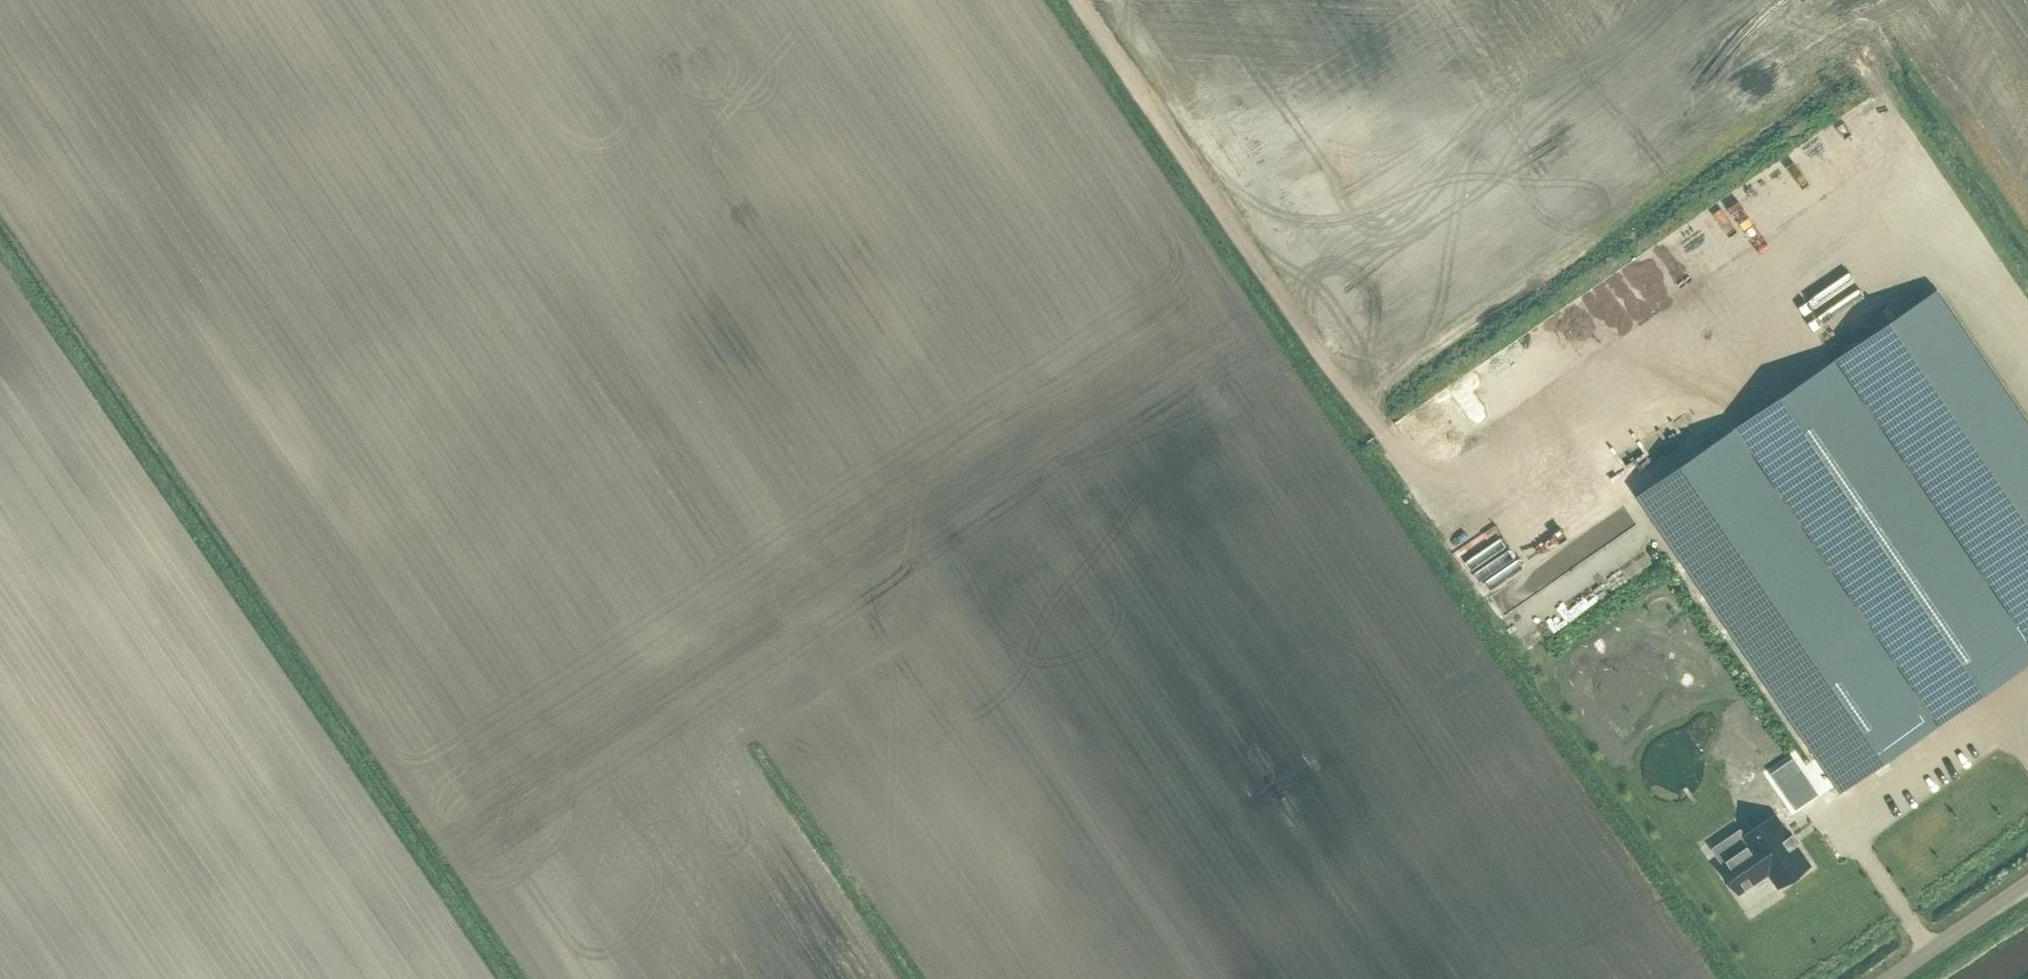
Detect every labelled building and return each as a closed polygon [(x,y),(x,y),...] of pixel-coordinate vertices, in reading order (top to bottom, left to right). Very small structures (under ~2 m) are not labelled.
[(1835,360),(2027,641),(2027,429),(1934,292),(1835,360)] [(1840,792),(1940,724),(1732,427),(1637,495),(1840,792)] [(1794,758),(1776,770),(1784,782),(1779,785),(1792,804),(1793,804),(1791,801),(1798,796),(1800,799),(1814,789),(1794,758)] [(1809,863),(1776,815),(1744,837),(1750,845),(1734,857),(1722,865),(1739,890),(1751,882),(1767,870),(1777,885),(1809,863)]
